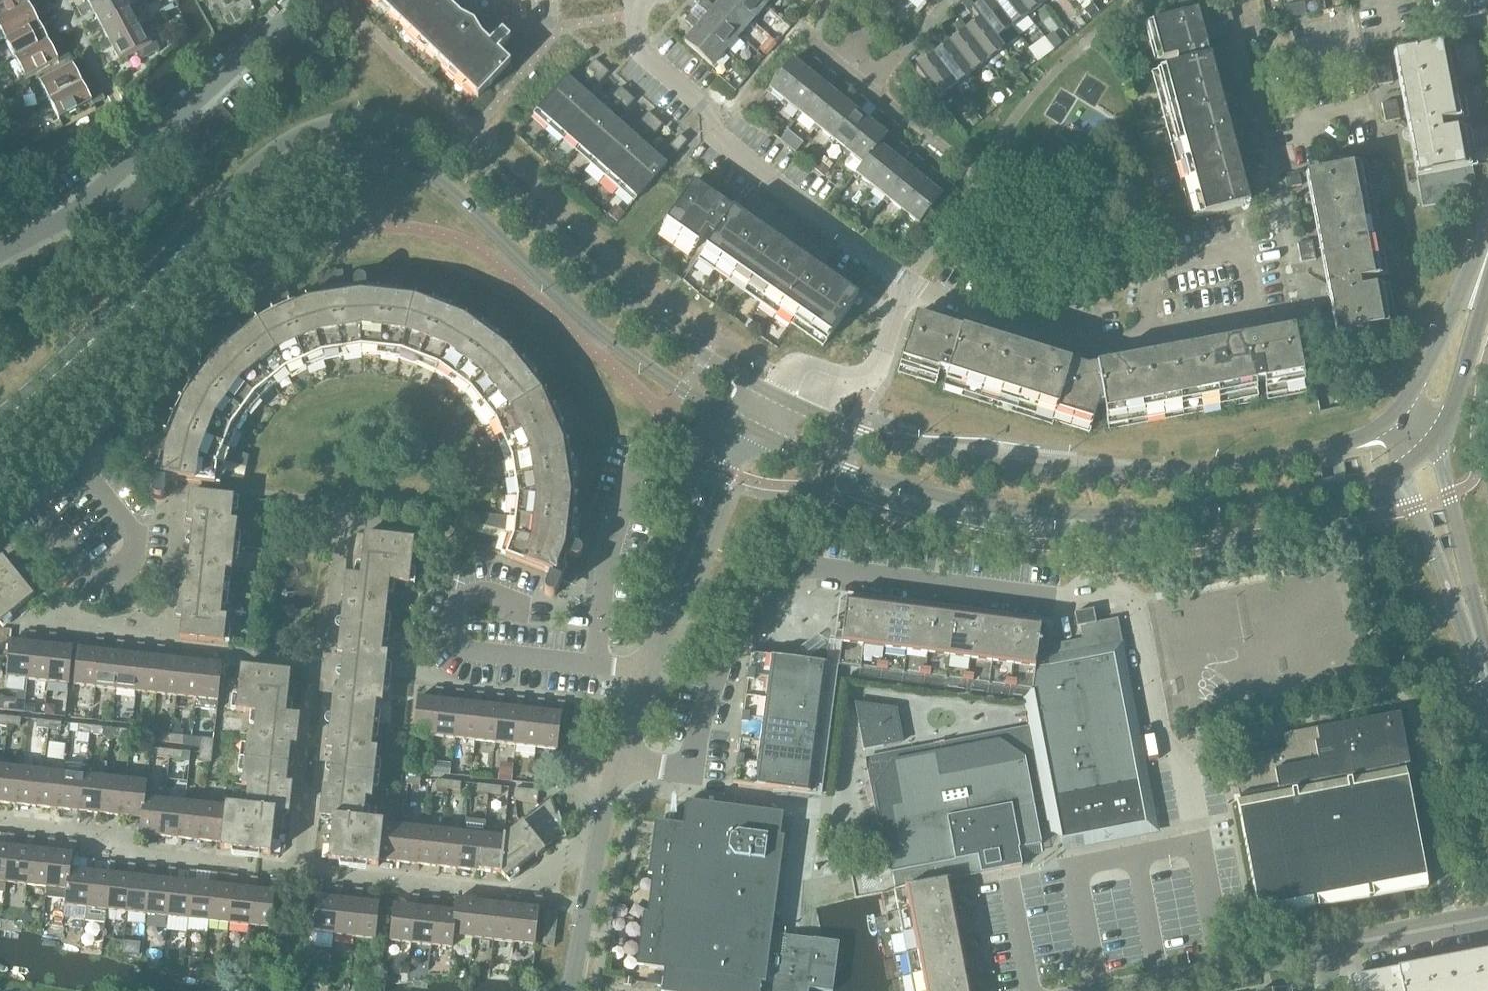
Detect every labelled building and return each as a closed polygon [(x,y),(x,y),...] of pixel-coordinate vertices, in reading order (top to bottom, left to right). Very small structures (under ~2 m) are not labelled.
[(30,5),(32,9),(43,3),(41,0),(31,0),(28,2),(27,0),(0,0),(0,21),(30,5)] [(98,21),(100,24),(133,7),(129,0),(104,0),(91,7),(89,3),(77,9),(81,16),(93,10),(98,21)] [(478,98),(511,64),(499,52),(511,39),(503,31),(490,44),(482,36),(475,24),(461,16),(444,0),(375,0),(478,98)] [(702,23),(698,27),(726,52),(739,36),(711,12),(715,8),(706,0),(703,0),(698,6),(709,15),(702,23)] [(715,8),(711,12),(739,36),(753,21),(729,0),(722,0),(715,8)] [(753,21),(766,6),(759,0),(729,0),(753,21)] [(979,21),(980,20),(996,40),(997,39),(1004,49),(1019,37),(1012,28),(1012,27),(991,0),(985,0),(985,1),(976,8),(970,0),(966,0),(962,3),(970,14),(973,12),(979,21)] [(1012,27),(1028,15),(1016,0),(991,0),(1012,27)] [(1028,15),(1043,3),(1041,0),(1016,0),(1028,15)] [(6,40),(39,23),(41,27),(53,21),(49,14),(37,20),(32,9),(30,5),(0,21),(0,28),(6,40)] [(102,28),(108,39),(110,42),(142,25),(133,7),(100,24),(98,21),(87,27),(91,34),(102,28)] [(1157,73),(1196,216),(1191,217),(1191,219),(1250,204),(1250,202),(1244,203),(1235,169),(1241,167),(1208,46),(1202,47),(1193,13),(1199,12),(1198,10),(1145,24),(1146,26),(1148,25),(1157,59),(1155,60),(1156,62),(1177,56),(1179,65),(1152,72),(1152,74),(1157,73)] [(698,27),(702,23),(691,14),(685,21),(695,30),(685,42),(713,67),(726,52),(698,27)] [(961,35),(952,42),(949,44),(972,74),(988,61),(965,32),(968,30),(960,20),(953,25),(961,35)] [(980,20),(979,21),(968,30),(965,32),(988,61),(1004,49),(997,39),(996,40),(980,20)] [(6,40),(16,59),(49,41),(51,45),(62,39),(58,32),(47,38),(41,27),(39,23),(6,40)] [(110,42),(108,39),(97,45),(101,52),(112,46),(120,61),(136,53),(140,60),(161,49),(155,39),(151,41),(142,25),(110,42)] [(945,47),(936,54),(933,57),(956,86),(972,74),(949,44),(952,42),(945,32),(938,37),(945,47)] [(1040,58),(1056,46),(1048,35),(1031,47),(1040,58)] [(49,41),(16,59),(26,77),(58,61),(59,64),(71,57),(67,50),(56,56),(51,45),(49,41)] [(1414,126),(1408,127),(1423,207),(1466,199),(1475,180),(1472,167),(1477,166),(1476,164),(1472,164),(1465,130),(1470,129),(1469,127),(1442,132),(1440,123),(1468,118),(1467,116),(1459,118),(1456,101),(1460,101),(1452,61),(1449,62),(1446,46),(1454,44),(1453,42),(1394,53),(1394,56),(1400,54),(1414,126)] [(933,57),(936,54),(929,44),(922,50),(930,59),(917,70),(939,99),(956,86),(933,57)] [(586,71),(592,77),(602,65),(596,59),(586,71)] [(770,88),(785,101),(809,72),(813,75),(822,64),(814,59),(806,69),(793,59),(770,88)] [(1244,78),(1239,59),(1229,62),(1234,81),(1244,78)] [(40,81),(50,100),(82,83),(84,87),(96,81),(92,73),(80,79),(73,64),(40,81)] [(1375,66),(1378,86),(1393,83),(1390,64),(1375,66)] [(602,65),(592,77),(600,83),(610,72),(602,65)] [(785,101),(801,113),(824,84),(828,88),(837,77),(830,71),(821,82),(813,75),(809,72),(785,101)] [(538,112),(551,123),(582,89),(567,76),(534,113),(536,114),(538,112)] [(82,83),(50,100),(60,119),(92,102),(93,105),(105,99),(101,91),(90,97),(84,87),(82,83)] [(801,113),(817,126),(840,97),(844,100),(853,89),(846,84),(837,95),(828,88),(824,84),(801,113)] [(611,99),(618,105),(628,93),(621,87),(611,99)] [(551,123),(565,136),(596,101),(582,89),(551,123)] [(628,93),(618,105),(626,111),(636,100),(628,93)] [(817,126),(832,138),(855,110),(860,113),(868,102),(861,96),(852,107),(844,100),(840,97),(817,126)] [(1254,114),(1249,96),(1239,98),(1244,117),(1254,114)] [(565,136),(580,148),(610,114),(596,101),(565,136)] [(1382,103),(1385,122),(1400,119),(1397,101),(1382,103)] [(220,105),(211,114),(229,133),(238,124),(220,105)] [(832,138),(848,151),(871,122),(875,125),(884,114),(877,109),(868,120),(860,113),(855,110),(832,138)] [(639,124),(647,130),(657,119),(649,112),(639,124)] [(211,114),(202,122),(219,141),(229,133),(211,114)] [(580,148),(594,161),(624,127),(610,114),(580,148)] [(657,119),(647,130),(654,136),(664,125),(657,119)] [(848,151),(863,164),(864,164),(880,144),(880,145),(887,136),(890,139),(899,127),(892,121),(884,132),(875,125),(871,122),(848,151)] [(202,122),(192,131),(210,150),(219,141),(202,122)] [(594,161),(608,174),(639,139),(624,127),(594,161)] [(790,129),(783,137),(797,149),(804,141),(790,129)] [(192,131),(183,139),(201,158),(210,150),(192,131)] [(1264,151),(1259,132),(1249,135),(1253,153),(1264,151)] [(671,146),(679,153),(688,141),(681,135),(671,146)] [(608,174),(623,186),(653,152),(639,139),(608,174)] [(856,173),(872,186),(896,157),(899,160),(908,149),(901,143),(892,154),(880,145),(880,144),(864,164),(863,164),(856,173)] [(653,152),(623,186),(635,197),(633,200),(634,202),(667,164),(653,152)] [(872,186),(888,199),(911,170),(915,172),(923,161),(916,156),(907,167),(899,160),(896,157),(872,186)] [(1327,285),(1329,296),(1329,298),(1335,297),(1342,331),(1336,332),(1336,335),(1396,323),(1396,321),(1391,322),(1384,287),(1389,286),(1389,284),(1362,289),(1360,281),(1387,276),(1387,274),(1378,275),(1375,259),(1379,258),(1371,219),(1368,220),(1361,185),(1365,184),(1361,166),(1366,165),(1366,163),(1306,174),(1306,176),(1312,175),(1333,284),(1327,285)] [(888,199),(904,211),(927,182),(930,185),(939,174),(932,168),(923,179),(915,172),(911,170),(888,199)] [(1271,198),(1263,169),(1250,173),(1258,202),(1271,198)] [(1285,178),(1287,188),(1302,185),(1300,175),(1285,178)] [(662,226),(664,228),(665,226),(695,246),(693,248),(695,249),(708,231),(715,236),(699,259),(701,260),(703,256),(824,341),(822,345),(824,346),(858,297),(856,296),(853,301),(824,281),(827,276),(725,203),(721,208),(692,187),(696,182),(694,181),(662,226)] [(927,182),(904,211),(919,224),(942,196),(945,198),(954,186),(947,181),(939,192),(930,185),(927,182)] [(1298,244),(1301,262),(1316,260),(1312,241),(1298,244)] [(382,286),(388,286),(390,269),(384,269),(383,270),(382,286)] [(388,286),(395,287),(396,272),(397,270),(390,269),(388,286)] [(336,270),(330,271),(332,288),(338,287),(336,271),(336,270)] [(343,270),(336,271),(338,287),(342,289),(345,289),(343,270)] [(379,288),(382,286),(383,270),(377,270),(375,288),(379,288)] [(323,272),(323,273),(326,289),(332,288),(330,271),(323,272)] [(396,272),(395,287),(397,290),(401,291),(403,272),(396,272)] [(326,289),(323,273),(317,274),(320,293),(323,292),(326,289)] [(356,279),(354,284),(354,287),(354,292),(367,292),(367,284),(365,279),(360,277),(356,279)] [(434,299),(438,298),(443,283),(437,281),(430,298),(434,299)] [(438,298),(443,300),(450,284),(444,282),(443,283),(438,298)] [(284,284),(278,286),(284,301),(288,302),(291,301),(284,284)] [(443,300),(449,302),(455,288),(456,286),(450,284),(443,300)] [(277,285),(271,287),(278,303),(284,301),(278,286),(277,285)] [(265,290),(266,292),(273,306),(278,303),(271,287),(265,290)] [(455,288),(449,302),(451,306),(455,307),(461,290),(455,288)] [(273,306),(266,292),(260,294),(268,311),(271,310),(273,306)] [(362,349),(361,297),(344,300),(344,298),(325,301),(325,303),(308,305),(293,312),(292,310),(275,318),(275,320),(259,327),(246,337),(245,336),(230,348),(231,349),(218,360),(208,374),(206,373),(195,388),(196,389),(186,403),(180,418),(179,418),(172,436),(173,436),(167,452),(166,458),(161,457),(164,445),(155,443),(152,443),(149,445),(148,449),(148,451),(150,454),(153,455),(143,479),(154,480),(153,494),(153,497),(154,499),(156,501),(158,501),(162,500),(164,498),(165,495),(167,480),(242,488),(249,457),(224,447),(232,428),(255,396),(286,371),(323,355),(362,349)] [(502,554),(551,574),(545,588),(545,593),(547,596),(549,597),(551,597),(552,597),(554,597),(555,596),(556,595),(557,593),(562,580),(573,584),(573,576),(575,558),(578,558),(581,557),(582,553),(582,550),(581,548),(580,547),(578,546),(570,544),(567,556),(561,555),(564,549),(566,532),(567,533),(569,513),(568,513),(570,497),(567,480),(568,480),(565,461),(564,461),(561,444),(555,429),(556,428),(548,410),(547,411),(540,395),(529,382),(530,381),(518,366),(517,367),(506,353),(493,344),(494,342),(478,331),(477,332),(463,322),(448,316),(448,315),(430,308),(430,309),(414,303),(397,301),(397,299),(378,297),(377,299),(361,297),(362,349),(401,353),(433,366),(442,370),(471,391),(494,420),(498,427),(508,452),(512,464),(517,498),(515,517),(479,513),(473,542),(502,553),(502,554)] [(484,324),(488,323),(497,311),(492,307),(481,322),(484,324)] [(488,323),(493,327),(503,313),(498,309),(497,311),(488,323)] [(230,313),(225,317),(237,331),(238,329),(239,327),(239,325),(238,323),(230,313)] [(493,327),(498,331),(507,318),(508,317),(503,313),(493,327)] [(237,331),(225,317),(224,315),(219,319),(232,335),(237,331)] [(916,315),(898,372),(900,373),(902,368),(936,378),(934,383),(936,384),(941,368),(949,371),(943,390),(945,390),(946,388),(1052,421),(1051,423),(1053,424),(1055,418),(1089,428),(1088,431),(1090,432),(1098,405),(1104,404),(1096,360),(1087,361),(1072,357),(1070,363),(952,326),(951,331),(916,321),(918,315),(916,315)] [(507,318),(498,331),(499,335),(502,337),(512,322),(507,318)] [(214,324),(215,325),(226,339),(232,335),(219,319),(214,324)] [(1294,323),(1096,360),(1104,404),(1109,429),(1111,429),(1110,423),(1303,387),(1304,392),(1306,392),(1294,323)] [(226,339),(215,325),(210,329),(218,338),(219,340),(222,341),(224,341),(226,339)] [(525,360),(529,361),(541,351),(537,346),(523,357),(525,360)] [(529,361),(533,366),(547,355),(543,350),(541,351),(529,361)] [(186,354),(182,359),(195,368),(199,368),(201,365),(186,354)] [(533,366),(537,371),(550,361),(551,360),(547,355),(533,366)] [(181,358),(177,363),(191,373),(195,368),(182,359),(181,358)] [(550,361),(537,371),(537,375),(539,378),(554,366),(550,361)] [(173,368),(175,369),(187,378),(191,373),(177,363),(173,368)] [(187,378),(175,369),(171,375),(186,385),(188,382),(187,378)] [(557,408),(558,410),(574,402),(572,396),(561,401),(559,403),(558,405),(557,408)] [(558,410),(561,416),(578,408),(576,402),(574,402),(558,410)] [(154,405),(152,411),(166,416),(170,415),(171,411),(154,405)] [(563,422),(579,414),(581,414),(578,408),(561,416),(563,422)] [(150,410),(148,416),(164,422),(166,416),(152,411),(150,410)] [(579,414),(563,422),(565,424),(567,425),(569,426),(571,425),(582,420),(579,414)] [(146,422),(147,423),(162,428),(164,422),(148,416),(146,422)] [(162,428),(147,423),(145,429),(162,436),(163,432),(162,428)] [(574,460),(578,462),(593,459),(592,453),(574,456),(574,460)] [(578,462),(579,468),(596,466),(595,459),(593,459),(578,462)] [(579,468),(580,475),(595,473),(597,472),(596,466),(579,468)] [(595,473),(580,475),(577,478),(578,482),(596,479),(595,473)] [(191,541),(235,546),(238,521),(232,521),(234,497),(190,492),(187,522),(193,523),(191,541)] [(578,515),(580,518),(596,520),(596,513),(578,511),(578,515)] [(580,518),(580,524),(597,526),(598,520),(596,520),(580,518)] [(580,524),(579,531),(594,533),(596,533),(597,526),(580,524)] [(594,533),(579,531),(576,533),(575,537),(594,539),(594,533)] [(346,575),(344,595),(337,654),(343,654),(342,667),(341,672),(385,677),(386,671),(388,653),(382,652),(390,582),(410,584),(415,539),(365,534),(360,576),(346,575)] [(180,589),(224,593),(226,571),(232,571),(235,546),(191,541),(189,560),(183,559),(180,589)] [(425,566),(440,568),(442,556),(426,554),(425,566)] [(0,560),(0,624),(34,597),(3,558),(0,560)] [(224,593),(180,589),(176,618),(182,618),(180,638),(224,643),(227,617),(221,616),(224,593)] [(1033,691),(1038,647),(1041,625),(847,600),(841,645),(862,647),(860,669),(1033,691)] [(1077,627),(1080,627),(1080,626),(1096,623),(1096,622),(1094,609),(1075,613),(1077,627)] [(1038,647),(1033,691),(1040,732),(1057,820),(1058,819),(1060,833),(1069,839),(1157,822),(1121,630),(1120,630),(1118,618),(1096,622),(1096,623),(1080,626),(1080,627),(1082,639),(1038,647)] [(6,677),(28,680),(32,643),(35,644),(37,632),(29,631),(28,643),(10,641),(6,677)] [(28,680),(48,682),(52,646),(56,646),(57,634),(50,633),(48,645),(35,644),(32,643),(28,680)] [(74,685),(96,687),(100,651),(103,651),(105,639),(97,638),(96,650),(78,648),(74,685)] [(96,687),(116,689),(120,653),(124,653),(125,642),(117,641),(116,653),(103,651),(100,651),(96,687)] [(116,689),(136,692),(140,655),(144,656),(145,644),(138,643),(136,655),(124,653),(120,653),(116,689)] [(136,692),(156,694),(161,658),(164,658),(165,646),(158,645),(157,657),(144,656),(140,655),(136,692)] [(862,647),(841,645),(826,651),(805,660),(802,682),(824,684),(839,678),(860,669),(862,647)] [(52,646),(48,682),(69,684),(74,648),(56,646),(52,646)] [(733,783),(772,788),(810,793),(824,684),(802,682),(805,660),(750,653),(750,654),(734,782),(733,782),(733,783)] [(156,694),(177,696),(181,660),(164,658),(161,658),(156,694)] [(177,696),(197,698),(201,662),(181,660),(177,696)] [(201,662),(197,698),(218,701),(223,664),(201,662)] [(241,666),(236,711),(256,713),(256,712),(286,715),(286,714),(291,672),(241,666)] [(332,701),(330,720),(374,725),(377,702),(383,703),(385,677),(341,672),(338,702),(332,701)] [(413,734),(435,736),(439,700),(443,700),(444,688),(436,687),(435,699),(417,697),(413,734)] [(435,736),(455,738),(459,702),(463,702),(464,691),(457,690),(455,702),(443,700),(439,700),(435,736)] [(455,738),(475,741),(479,704),(483,705),(484,693),(477,692),(476,704),(463,702),(459,702),(455,738)] [(475,741),(496,743),(500,706),(503,707),(505,695),(497,694),(496,706),(483,705),(479,704),(475,741)] [(496,743),(516,745),(520,709),(524,709),(525,697),(517,696),(516,708),(503,707),(500,706),(496,743)] [(516,745),(536,747),(540,711),(544,711),(545,699),(538,699),(536,711),(524,709),(520,709),(516,745)] [(540,711),(536,747),(558,750),(562,714),(564,714),(565,702),(558,701),(557,713),(544,711),(540,711)] [(3,710),(15,711),(16,703),(4,702),(3,710)] [(889,711),(884,710),(875,710),(868,715),(864,722),(864,731),(868,738),(875,743),(884,744),(884,745),(903,742),(899,723),(897,723),(896,719),(893,714),(889,711)] [(256,712),(256,713),(254,735),(248,734),(245,759),(289,764),(292,736),(298,736),(298,735),(300,715),(286,714),(286,715),(256,712)] [(1238,802),(1260,919),(1283,915),(1286,932),(1407,909),(1404,892),(1427,888),(1405,770),(1403,771),(1402,766),(1410,765),(1400,714),(1317,729),(1317,733),(1300,736),(1301,743),(1286,746),(1286,748),(1232,758),(1240,802),(1238,802)] [(9,725),(10,717),(0,716),(0,724),(9,725)] [(10,717),(9,725),(21,726),(22,718),(10,717)] [(37,728),(49,729),(50,721),(38,720),(37,728)] [(331,769),(375,774),(378,748),(372,747),(374,725),(330,720),(328,739),(334,740),(331,769)] [(50,721),(49,729),(61,731),(62,722),(50,721)] [(78,732),(91,734),(92,726),(79,724),(78,732)] [(92,726),(91,734),(103,735),(104,727),(92,726)] [(119,737),(131,738),(132,730),(120,729),(119,737)] [(132,730),(131,738),(143,740),(144,731),(132,730)] [(1032,734),(999,741),(1025,758),(1041,845),(1053,842),(1069,839),(1060,833),(1058,819),(1040,732),(1032,734)] [(160,741),(172,743),(173,734),(161,733),(160,741)] [(173,734),(172,743),(184,744),(185,736),(173,734)] [(202,738),(201,746),(213,747),(214,739),(202,738)] [(893,873),(896,889),(949,879),(949,880),(968,877),(967,871),(980,869),(981,874),(1022,867),(1019,849),(1041,845),(1040,839),(1025,758),(999,741),(892,761),(888,768),(882,767),(877,770),(875,776),(879,781),(874,787),(891,873),(893,873)] [(201,746),(200,754),(212,755),(213,747),(201,746)] [(158,757),(170,758),(171,750),(159,748),(158,757)] [(171,750),(170,758),(182,759),(183,751),(171,750)] [(212,755),(200,754),(199,761),(212,763),(212,755)] [(289,764),(245,759),(242,785),(248,786),(246,807),(246,808),(276,812),(276,813),(290,814),(292,793),(286,793),(289,764)] [(20,805),(24,768),(4,766),(0,800),(0,802),(20,805)] [(20,805),(40,807),(44,771),(24,768),(20,805)] [(372,799),(375,774),(331,769),(328,797),(322,797),(320,817),(333,819),(334,818),(364,821),(364,820),(366,798),(372,799)] [(410,769),(409,777),(421,778),(422,770),(410,769)] [(40,807),(61,809),(65,773),(44,771),(40,807)] [(61,809),(82,811),(86,775),(65,773),(61,809)] [(82,811),(102,814),(106,777),(86,775),(82,811)] [(102,814),(122,816),(126,780),(106,777),(102,814)] [(421,778),(409,777),(408,785),(421,786),(421,778)] [(437,788),(449,789),(450,781),(438,779),(437,788)] [(122,816),(141,818),(143,818),(145,798),(146,798),(148,782),(126,780),(122,816)] [(450,781),(449,789),(461,790),(462,782),(450,781)] [(477,792),(489,793),(490,785),(478,784),(477,792)] [(490,785),(489,793),(501,795),(502,787),(490,785)] [(514,800),(538,803),(539,791),(515,788),(514,800)] [(504,837),(500,873),(500,874),(502,874),(506,879),(559,837),(566,835),(559,813),(556,814),(551,797),(520,822),(522,823),(506,836),(504,836),(504,837)] [(140,834),(161,836),(165,800),(146,798),(145,798),(143,818),(141,818),(140,834)] [(161,836),(181,838),(185,802),(165,800),(161,836)] [(839,942),(814,939),(768,933),(783,814),(686,801),(683,825),(659,822),(653,875),(665,877),(660,915),(648,913),(641,967),(665,970),(662,990),(809,990),(809,988),(830,990),(833,990),(839,942)] [(181,838),(202,841),(206,804),(185,802),(181,838)] [(202,841),(222,843),(226,807),(206,804),(202,841)] [(222,843),(221,849),(271,855),(276,813),(276,812),(246,808),(246,807),(226,805),(226,807),(222,843)] [(669,806),(667,818),(679,819),(681,808),(669,806)] [(333,819),(329,861),(379,866),(379,860),(383,824),(384,822),(364,820),(364,821),(334,818),(333,819)] [(379,860),(400,862),(404,826),(383,824),(379,860)] [(400,862),(420,864),(424,828),(404,826),(400,862)] [(420,864),(440,866),(444,830),(424,828),(420,864)] [(440,866),(460,869),(464,833),(444,830),(440,866)] [(460,869),(481,871),(485,835),(464,833),(460,869)] [(6,883),(10,847),(14,847),(15,835),(8,834),(6,846),(0,845),(0,882),(6,883)] [(481,871),(500,873),(504,837),(485,835),(481,871)] [(6,883),(27,885),(31,849),(34,849),(35,837),(28,836),(27,848),(14,847),(10,847),(6,883)] [(27,885),(47,887),(51,851),(54,851),(56,839),(48,839),(47,851),(34,849),(31,849),(27,885)] [(47,887),(67,889),(68,890),(70,869),(71,869),(73,854),(76,854),(77,842),(69,841),(68,853),(54,851),(51,851),(47,887)] [(65,905),(86,908),(90,871),(94,872),(95,860),(88,859),(87,871),(71,869),(70,869),(68,890),(67,889),(65,905)] [(86,908),(107,910),(111,874),(114,874),(116,862),(108,861),(107,873),(94,872),(90,871),(86,908)] [(107,910),(127,912),(131,876),(135,876),(136,864),(128,863),(127,875),(114,874),(111,874),(107,910)] [(127,912),(147,914),(151,878),(155,878),(156,866),(149,866),(147,878),(135,876),(131,876),(127,912)] [(147,914),(168,917),(172,880),(175,881),(176,869),(169,868),(168,880),(155,878),(151,878),(147,914)] [(168,917),(189,919),(193,883),(196,883),(198,871),(190,870),(189,882),(175,881),(172,880),(168,917)] [(189,919),(209,921),(213,885),(217,885),(218,873),(211,872),(209,884),(196,883),(193,883),(189,919)] [(209,921),(229,923),(233,887),(237,887),(238,875),(231,875),(229,887),(217,885),(213,885),(209,921)] [(229,923),(250,925),(254,889),(257,890),(259,878),(251,877),(250,889),(237,887),(233,887),(229,923)] [(254,889),(250,925),(271,928),(275,892),(277,892),(279,880),(271,879),(270,891),(257,890),(254,889)] [(894,890),(898,911),(953,901),(949,880),(949,879),(896,889),(894,890)] [(313,932),(334,935),(338,898),(334,898),(322,897),(323,885),(315,884),(314,896),(317,896),(313,932)] [(334,935),(355,937),(359,901),(355,900),(342,899),(343,887),(336,886),(334,898),(338,898),(334,935)] [(359,901),(355,937),(376,939),(380,903),(362,901),(363,889),(356,888),(355,900),(359,901)] [(390,941),(411,943),(415,907),(419,907),(420,895),(413,894),(411,906),(394,904),(390,941)] [(534,908),(518,906),(514,942),(535,945),(539,909),(542,909),(543,897),(536,896),(534,908)] [(411,943),(432,945),(436,909),(439,909),(440,898),(433,897),(432,909),(419,907),(415,907),(411,943)] [(456,899),(455,911),(456,911),(453,936),(454,936),(473,938),(478,902),(456,899)] [(898,911),(902,933),(957,922),(953,901),(898,911)] [(498,904),(478,902),(473,938),(494,940),(498,904)] [(518,906),(498,904),(494,940),(514,942),(518,906)] [(436,909),(432,945),(453,948),(454,936),(453,936),(456,911),(455,911),(439,909),(436,909)] [(546,909),(545,919),(557,920),(558,911),(546,909)] [(545,919),(544,927),(556,929),(557,920),(545,919)] [(902,933),(906,954),(961,943),(957,922),(902,933)] [(544,927),(543,936),(555,938),(556,929),(544,927)] [(555,938),(543,936),(542,946),(554,947),(555,938)] [(113,954),(123,956),(124,939),(115,937),(113,954)] [(124,939),(123,956),(134,958),(137,941),(124,939)] [(906,954),(910,975),(965,965),(961,943),(906,954)] [(1388,971),(1387,972),(1388,978),(1353,984),(1352,978),(1350,979),(1352,990),(1487,990),(1487,952),(1388,971)] [(913,990),(942,990),(969,986),(965,965),(910,975),(913,990)]
